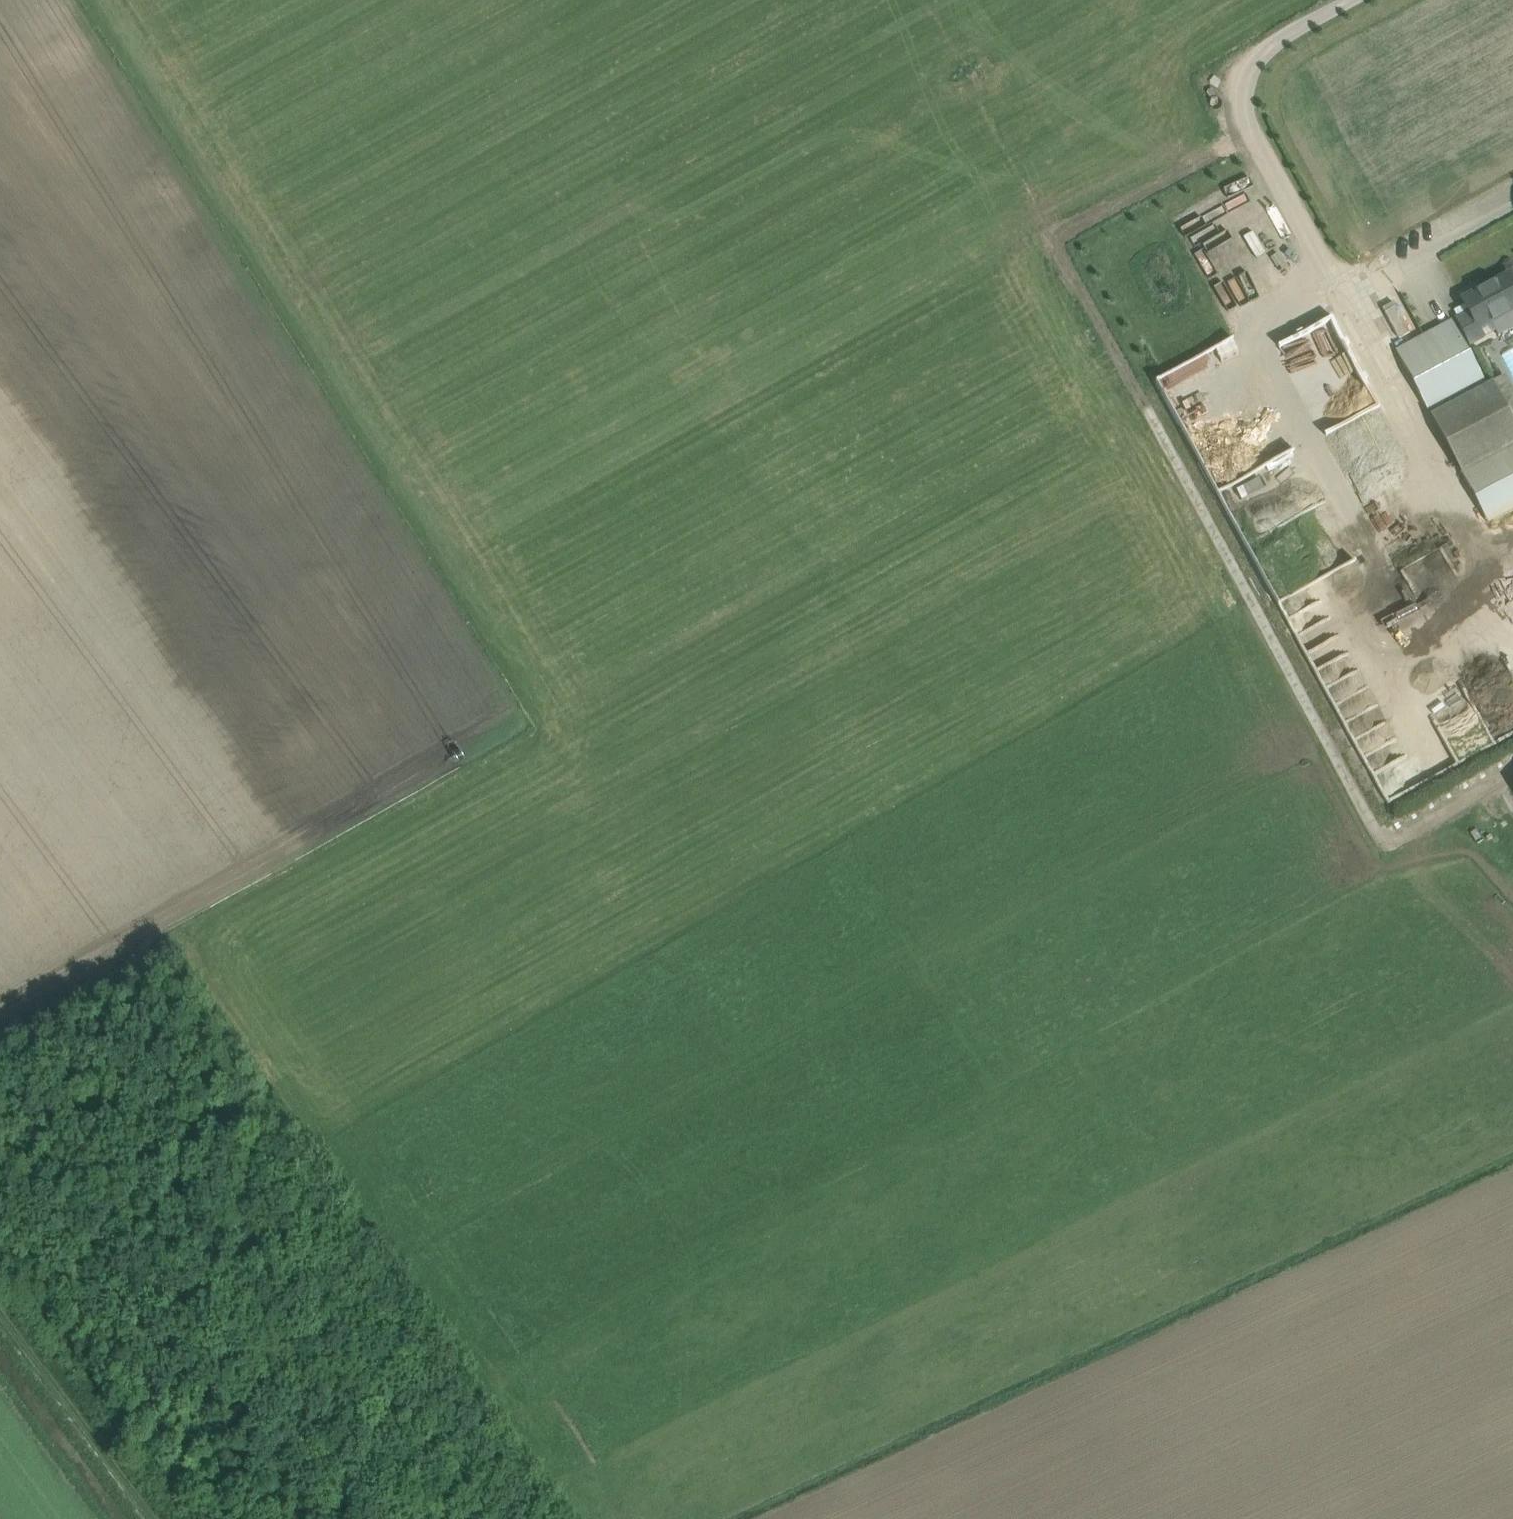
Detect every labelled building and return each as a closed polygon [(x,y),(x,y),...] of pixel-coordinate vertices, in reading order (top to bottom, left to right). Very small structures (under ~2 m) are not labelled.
[(1454,311),(1458,317),(1456,318),(1470,345),(1484,338),(1479,328),(1512,309),(1512,281),(1509,274),(1484,288),(1485,290),(1464,301),(1465,305),(1454,311)] [(1394,339),(1410,330),(1394,303),(1378,313),(1394,339)] [(1452,320),(1396,350),(1430,414),(1487,384),(1452,320)] [(1229,335),(1147,376),(1157,396),(1239,355),(1229,335)] [(1462,474),(1489,523),(1512,510),(1512,446),(1462,474)]
